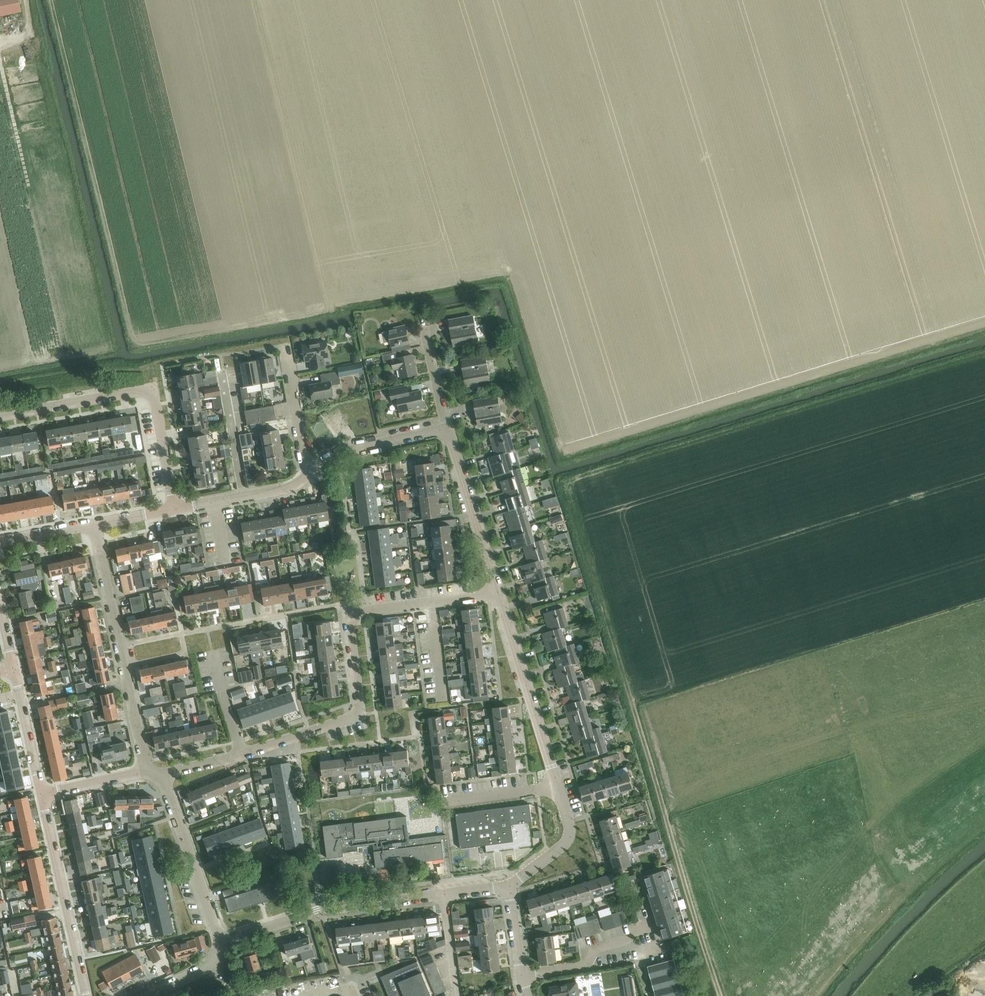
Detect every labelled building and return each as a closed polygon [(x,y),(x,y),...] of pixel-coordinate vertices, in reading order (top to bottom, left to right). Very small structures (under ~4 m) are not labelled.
[(21,13),(18,0),(0,0),(0,17),(21,13)] [(454,344),(477,340),(473,318),(450,322),(454,344)] [(384,344),(391,342),(393,353),(411,349),(406,327),(388,331),(382,333),(384,344)] [(311,371),(325,368),(324,359),(329,358),(326,341),(301,346),(305,362),(309,361),(311,371)] [(393,370),(398,369),(401,378),(417,374),(413,355),(402,357),(401,351),(383,355),(384,362),(391,360),(393,370)] [(256,361),(260,384),(276,381),(275,377),(278,370),(273,368),(272,358),(266,359),(266,358),(265,358),(264,357),(263,357),(262,357),(262,358),(261,358),(261,359),(261,360),(256,361)] [(373,357),(366,359),(367,365),(368,366),(374,364),(373,357)] [(466,385),(489,380),(485,358),(462,362),(466,385)] [(244,387),(240,387),(242,400),(248,399),(246,386),(260,384),(256,361),(240,364),(244,387)] [(321,383),(309,385),(311,400),(333,396),(331,386),(340,384),(339,380),(338,377),(364,372),(362,363),(337,368),(338,372),(320,375),(321,383)] [(195,374),(177,377),(179,390),(197,386),(203,385),(217,383),(216,377),(215,373),(205,375),(205,379),(202,379),(201,373),(195,374)] [(179,390),(181,402),(199,399),(220,395),(218,387),(203,390),(203,392),(198,393),(197,386),(179,390)] [(409,393),(408,386),(390,390),(392,401),(398,400),(401,413),(425,408),(421,391),(409,393)] [(478,425),(502,421),(498,398),(474,403),(478,425)] [(181,402),(183,414),(201,411),(199,399),(181,402)] [(264,407),(258,408),(259,416),(261,423),(264,422),(266,422),(272,421),(275,420),(273,406),(264,407)] [(244,411),(245,418),(259,416),(258,408),(244,411)] [(193,425),(194,431),(208,428),(207,422),(205,411),(202,412),(201,411),(183,414),(186,427),(193,425)] [(521,413),(516,417),(522,424),(527,419),(521,413)] [(109,420),(112,435),(125,432),(132,431),(129,416),(109,420)] [(245,418),(247,425),(259,423),(261,423),(259,416),(245,418)] [(97,422),(99,437),(112,435),(109,420),(97,422)] [(84,424),(87,439),(99,437),(97,422),(84,424)] [(71,426),(74,441),(87,439),(84,424),(71,426)] [(58,429),(61,444),(74,441),(71,426),(58,429)] [(188,438),(190,450),(208,447),(206,435),(209,435),(208,428),(194,431),(195,437),(188,438)] [(48,446),(61,444),(58,429),(45,431),(48,446)] [(262,446),(280,443),(277,430),(274,431),(268,432),(260,433),(262,446)] [(490,438),(496,456),(508,452),(516,450),(510,432),(490,438)] [(22,435),(25,451),(38,448),(36,433),(22,435)] [(239,435),(241,449),(247,448),(245,434),(239,435)] [(9,437),(12,453),(25,451),(22,435),(9,437)] [(12,453),(9,437),(0,439),(0,455),(12,453)] [(262,446),(264,458),(282,455),(280,443),(262,446)] [(190,450),(192,462),(210,459),(208,447),(190,450)] [(103,455),(104,459),(116,457),(116,453),(110,454),(109,448),(102,450),(103,455)] [(494,476),(501,474),(521,468),(514,470),(508,452),(496,456),(488,458),(494,476)] [(90,457),(77,460),(78,464),(91,462),(89,453),(90,457)] [(89,453),(91,462),(104,459),(103,455),(94,457),(93,453),(89,453)] [(416,465),(417,476),(435,474),(435,471),(434,466),(441,465),(440,454),(433,455),(433,459),(426,460),(427,464),(416,465)] [(284,467),(282,455),(264,458),(267,470),(284,467)] [(145,456),(122,460),(122,464),(136,462),(136,465),(147,463),(145,456)] [(224,457),(226,469),(233,468),(231,456),(226,457),(224,457)] [(194,475),(212,472),(217,471),(215,459),(210,460),(210,459),(192,462),(194,475)] [(243,461),(246,476),(252,475),(250,460),(243,461)] [(229,484),(235,483),(233,468),(226,469),(229,484)] [(354,470),(356,483),(374,481),(375,484),(381,483),(380,478),(374,479),(373,468),(354,470)] [(505,486),(503,487),(504,493),(507,492),(526,486),(521,468),(501,474),(505,486)] [(404,469),(395,470),(396,478),(405,477),(404,469)] [(417,476),(419,487),(437,485),(437,482),(436,476),(443,475),(442,471),(435,471),(435,474),(417,476)] [(214,484),(212,472),(194,475),(197,487),(214,484)] [(265,474),(258,476),(259,482),(267,481),(265,474)] [(126,483),(129,498),(141,496),(139,481),(131,483),(131,477),(125,478),(126,483)] [(356,483),(358,497),(376,495),(376,498),(382,497),(382,492),(376,493),(375,484),(374,481),(356,483)] [(437,485),(419,487),(420,498),(438,495),(438,493),(445,492),(444,486),(443,481),(437,482),(437,485)] [(113,486),(116,500),(129,498),(126,483),(113,486)] [(322,502),(316,503),(314,504),(318,521),(328,519),(326,509),(332,508),(328,484),(321,485),(323,495),(321,495),(322,502)] [(100,488),(103,503),(116,500),(113,486),(100,488)] [(505,512),(525,506),(532,504),(526,486),(507,492),(512,510),(505,512)] [(89,490),(92,505),(103,503),(100,488),(89,490)] [(75,493),(78,507),(92,505),(89,490),(75,493)] [(420,498),(422,508),(440,506),(439,504),(439,498),(445,497),(445,492),(438,493),(438,495),(420,498)] [(64,510),(78,507),(75,493),(62,495),(64,510)] [(358,497),(360,511),(378,508),(378,511),(384,511),(384,506),(377,507),(376,498),(376,495),(358,497)] [(51,497),(39,499),(42,514),(53,512),(51,497)] [(304,506),(307,523),(318,521),(314,504),(316,503),(315,497),(310,497),(312,504),(306,505),(304,506)] [(39,499),(27,501),(31,516),(42,514),(39,499)] [(293,508),(297,525),(307,523),(304,506),(306,505),(305,499),(300,499),(301,506),(295,507),(293,508)] [(283,516),(286,527),(297,525),(293,508),(295,507),(294,500),(289,501),(290,508),(282,510),(283,516)] [(27,501),(15,504),(18,518),(31,516),(27,501)] [(406,502),(399,503),(400,511),(408,510),(406,502)] [(422,508),(423,519),(441,517),(440,508),(447,507),(446,503),(439,504),(440,506),(422,508)] [(15,504),(2,506),(5,520),(18,518),(15,504)] [(505,512),(511,530),(530,524),(525,506),(505,512)] [(380,524),(380,525),(386,524),(386,520),(379,520),(378,511),(378,508),(360,511),(361,526),(380,524)] [(272,518),(276,535),(287,533),(286,528),(283,516),(275,517),(274,510),(269,511),(270,518),(272,518)] [(407,511),(400,512),(401,523),(408,522),(407,511)] [(262,520),(265,537),(276,535),(272,518),(270,518),(265,519),(263,512),(258,513),(260,520),(262,520)] [(251,521),(255,539),(265,537),(262,520),(260,520),(254,521),(253,514),(248,515),(249,522),(251,521)] [(244,541),(255,539),(251,521),(249,522),(243,523),(242,516),(237,517),(239,524),(240,523),(244,541)] [(432,527),(434,539),(452,536),(452,534),(451,528),(458,527),(457,519),(432,522),(433,527),(432,527)] [(516,548),(523,546),(536,542),(530,524),(511,530),(516,548)] [(185,528),(188,545),(198,543),(195,526),(185,528)] [(173,530),(176,547),(188,545),(185,528),(173,530)] [(369,530),(370,542),(397,538),(397,534),(389,535),(388,528),(369,530)] [(166,549),(176,547),(173,530),(162,532),(166,549)] [(434,539),(435,549),(453,547),(453,544),(452,538),(459,538),(458,533),(452,534),(452,536),(434,539)] [(370,542),(372,553),(391,550),(390,544),(398,543),(397,538),(370,542)] [(523,546),(529,564),(541,560),(549,558),(543,540),(536,542),(523,546)] [(139,545),(142,557),(145,569),(151,568),(150,561),(162,559),(158,541),(152,543),(152,542),(139,545)] [(435,549),(437,560),(455,557),(454,555),(454,549),(461,548),(460,544),(453,544),(453,547),(435,549)] [(128,547),(131,559),(142,557),(139,545),(128,547)] [(115,550),(118,565),(123,564),(122,561),(131,559),(128,547),(115,550)] [(372,553),(373,564),(401,561),(400,556),(392,557),(391,550),(372,553)] [(437,560),(438,571),(456,568),(456,566),(455,560),(462,559),(461,554),(454,555),(455,557),(437,560)] [(72,559),(74,571),(75,571),(76,577),(82,576),(81,570),(87,568),(85,556),(72,559)] [(60,562),(63,574),(74,571),(72,559),(60,562)] [(22,572),(15,574),(17,585),(21,585),(21,589),(22,592),(19,593),(23,608),(34,606),(31,590),(28,591),(27,587),(26,583),(37,581),(34,569),(33,568),(35,568),(33,563),(28,564),(27,560),(19,562),(21,571),(22,571),(22,572)] [(534,582),(547,578),(541,560),(529,564),(522,566),(527,584),(534,582)] [(373,564),(375,576),(394,573),(394,567),(401,566),(401,565),(401,561),(373,564)] [(50,576),(63,574),(60,562),(47,565),(50,576)] [(191,565),(192,571),(204,569),(203,563),(191,565)] [(463,565),(456,566),(456,568),(438,571),(439,581),(458,579),(456,571),(463,570),(463,565)] [(142,571),(144,579),(150,578),(148,569),(142,571)] [(143,587),(140,571),(132,573),(136,589),(143,587)] [(425,583),(424,572),(417,573),(418,584),(425,583)] [(395,580),(394,573),(375,576),(376,588),(404,584),(403,579),(395,580)] [(120,576),(124,594),(135,591),(133,581),(128,582),(127,574),(120,576)] [(547,578),(534,582),(540,600),(559,594),(554,576),(547,578)] [(313,579),(317,596),(327,594),(327,591),(326,585),(324,577),(313,579)] [(144,579),(145,587),(152,586),(150,578),(144,579)] [(166,579),(156,581),(158,589),(168,587),(167,584),(166,579)] [(303,581),(306,598),(317,596),(313,579),(303,581)] [(292,583),(295,600),(306,598),(303,581),(292,583)] [(90,582),(84,583),(86,592),(92,590),(90,582)] [(226,589),(229,606),(240,604),(237,587),(236,587),(235,582),(231,583),(231,588),(226,589)] [(255,584),(258,596),(261,595),(263,605),(274,604),(271,587),(260,588),(259,583),(255,584)] [(282,585),(285,602),(295,600),(292,583),(282,585)] [(214,586),(218,608),(229,606),(226,589),(219,590),(219,585),(214,586)] [(237,587),(240,604),(250,602),(247,585),(237,587)] [(271,587),(274,604),(285,602),(282,585),(271,587)] [(204,593),(207,610),(218,608),(214,586),(203,588),(204,593)] [(62,588),(66,604),(73,603),(69,587),(62,588)] [(93,591),(83,593),(84,599),(94,597),(93,591)] [(152,593),(154,600),(166,598),(164,591),(152,593)] [(194,595),(197,612),(207,610),(204,593),(194,595)] [(179,600),(181,613),(186,612),(186,614),(197,612),(194,595),(183,596),(184,599),(179,600)] [(129,598),(131,605),(142,603),(141,596),(129,598)] [(156,608),(167,605),(166,598),(154,600),(156,608)] [(133,613),(144,610),(142,603),(131,605),(133,613)] [(75,611),(76,616),(82,615),(84,622),(96,619),(94,607),(75,611)] [(542,634),(569,626),(564,607),(544,613),(549,631),(542,634)] [(464,619),(456,620),(457,626),(464,625),(464,623),(479,621),(478,609),(463,611),(464,619)] [(55,612),(45,615),(47,623),(56,621),(55,612)] [(163,614),(166,626),(177,623),(175,612),(163,614)] [(163,614),(152,617),(154,628),(166,626),(163,614)] [(139,619),(142,631),(154,628),(152,617),(139,619)] [(19,622),(22,635),(35,632),(33,625),(39,624),(38,618),(19,622)] [(84,622),(86,634),(99,632),(96,619),(84,622)] [(142,631),(139,619),(128,622),(130,629),(131,633),(142,631)] [(377,623),(378,636),(394,633),(394,632),(393,625),(400,624),(399,619),(392,620),(392,621),(377,623)] [(458,638),(466,637),(465,635),(481,633),(479,621),(464,623),(464,625),(465,631),(457,632),(458,638)] [(308,639),(315,638),(315,636),(331,634),(329,622),(314,624),(315,632),(307,633),(308,639)] [(548,652),(555,650),(567,645),(562,628),(569,626),(542,634),(548,652)] [(449,629),(442,630),(443,638),(450,637),(455,636),(454,628),(449,629)] [(268,632),(272,649),(283,647),(282,642),(280,632),(279,629),(268,632)] [(25,647),(37,644),(43,643),(55,640),(54,636),(50,636),(45,637),(43,630),(35,632),(22,635),(25,647)] [(378,636),(380,648),(396,646),(395,644),(395,637),(402,636),(401,631),(394,632),(394,633),(378,636)] [(86,634),(89,646),(102,644),(99,632),(86,634)] [(258,634),(261,651),(272,649),(268,632),(258,634)] [(460,650),(467,649),(467,647),(482,645),(481,633),(465,635),(466,637),(466,644),(459,644),(460,650)] [(247,636),(250,653),(261,651),(258,634),(247,636)] [(309,646),(310,651),(317,650),(317,649),(332,646),(331,634),(315,636),(315,638),(316,645),(309,646)] [(233,656),(240,655),(250,653),(247,636),(236,638),(237,638),(230,639),(233,656)] [(65,639),(66,646),(67,646),(76,644),(75,637),(73,637),(65,639)] [(380,648),(382,660),(397,658),(397,656),(396,650),(403,649),(403,643),(395,644),(396,646),(380,648)] [(555,650),(561,667),(553,670),(580,661),(575,643),(567,645),(555,650)] [(25,647),(27,660),(40,657),(37,644),(25,647)] [(89,646),(92,659),(104,656),(102,644),(89,646)] [(461,657),(461,662),(469,661),(469,659),(484,657),(482,645),(467,647),(467,649),(468,656),(461,657)] [(317,650),(318,657),(304,659),(305,663),(311,662),(311,664),(319,663),(319,661),(334,659),(332,646),(317,649),(317,650)] [(382,660),(383,672),(399,670),(399,669),(398,662),(405,661),(404,657),(404,655),(397,656),(397,658),(382,660)] [(92,659),(94,671),(107,668),(104,656),(92,659)] [(27,660),(30,672),(43,669),(40,657),(27,660)] [(469,661),(461,662),(462,669),(463,675),(470,674),(470,672),(486,670),(484,657),(469,659),(469,661)] [(313,676),(320,675),(320,673),(336,671),(334,659),(319,661),(319,663),(311,664),(313,676)] [(174,663),(176,675),(188,672),(186,660),(174,663)] [(566,686),(579,681),(573,664),(580,662),(580,661),(553,670),(559,688),(566,686)] [(162,665),(165,677),(176,675),(174,663),(162,665)] [(151,668),(153,680),(165,677),(162,665),(150,668),(151,668)] [(255,679),(262,678),(259,665),(253,666),(255,679)] [(110,681),(107,668),(94,671),(96,678),(89,679),(90,685),(110,681)] [(141,683),(153,680),(151,668),(150,668),(139,670),(141,683)] [(276,675),(275,668),(264,670),(266,677),(276,675)] [(383,672),(385,685),(400,683),(400,681),(399,674),(406,673),(406,668),(399,669),(399,670),(383,672)] [(30,672),(33,684),(45,681),(43,669),(30,672)] [(465,687),(472,686),(472,684),(487,682),(486,670),(470,672),(470,674),(471,680),(464,681),(464,685),(465,687)] [(244,671),(237,672),(240,684),(246,682),(244,671)] [(314,682),(314,686),(337,683),(336,671),(320,673),(320,675),(321,681),(314,682)] [(290,675),(283,677),(285,684),(292,681),(290,675)] [(271,679),(265,681),(267,689),(274,687),(271,679)] [(566,686),(572,703),(584,700),(591,698),(586,679),(579,681),(566,686)] [(385,685),(386,697),(401,695),(402,695),(402,693),(401,687),(408,686),(407,680),(400,681),(400,683),(385,685)] [(47,687),(45,681),(33,684),(36,696),(54,692),(53,686),(47,687)] [(77,692),(86,690),(84,682),(75,684),(77,692)] [(173,684),(174,691),(185,689),(184,682),(173,684)] [(466,694),(466,699),(474,698),(474,697),(489,695),(487,682),(472,684),(472,686),(473,693),(466,694)] [(316,695),(316,700),(325,699),(325,698),(339,696),(337,683),(314,686),(315,689),(322,688),(323,694),(316,695)] [(278,695),(277,696),(284,714),(296,710),(291,694),(293,693),(290,686),(285,687),(287,693),(278,695)] [(149,689),(151,696),(162,694),(161,687),(149,689)] [(246,696),(243,688),(230,693),(233,701),(246,696)] [(187,696),(185,689),(174,691),(176,698),(187,696)] [(263,701),(269,719),(284,714),(277,696),(278,695),(277,690),(272,692),(274,697),(265,700),(263,701)] [(409,692),(402,693),(402,695),(401,695),(386,697),(388,709),(403,708),(402,699),(409,698),(409,692)] [(101,701),(102,708),(115,705),(112,693),(100,695),(100,696),(93,697),(95,702),(101,701)] [(162,694),(151,696),(152,703),(164,701),(163,697),(162,694)] [(88,695),(76,697),(77,705),(89,702),(88,695)] [(250,705),(257,723),(269,719),(263,701),(265,700),(263,695),(259,696),(261,702),(252,705),(250,705)] [(38,707),(41,720),(53,717),(52,710),(67,707),(65,698),(56,701),(57,703),(38,707)] [(248,707),(237,710),(243,727),(257,723),(250,705),(252,705),(250,699),(246,701),(248,707)] [(564,706),(570,724),(590,718),(584,700),(572,703),(564,706)] [(118,718),(115,705),(102,708),(104,715),(98,716),(99,722),(105,720),(105,721),(118,718)] [(491,724),(495,723),(495,722),(510,720),(508,706),(493,708),(495,718),(486,719),(486,724),(491,724)] [(0,713),(0,723),(9,721),(7,712),(0,713)] [(429,718),(431,731),(447,729),(447,727),(446,719),(454,718),(454,713),(444,714),(445,716),(429,718)] [(177,726),(178,731),(180,743),(193,741),(190,729),(189,723),(184,724),(182,715),(175,716),(176,720),(175,720),(177,726)] [(41,720),(44,732),(56,729),(53,717),(41,720)] [(75,719),(72,720),(74,730),(78,729),(81,728),(81,726),(80,724),(80,722),(80,721),(79,720),(79,719),(79,718),(75,719)] [(575,742),(583,739),(602,733),(600,727),(593,729),(590,718),(570,724),(575,742)] [(92,720),(83,722),(85,728),(93,727),(92,720)] [(487,732),(488,737),(497,736),(497,735),(512,733),(510,720),(495,722),(495,723),(491,724),(492,732),(487,732)] [(11,731),(9,722),(9,721),(0,723),(0,733),(11,731)] [(121,729),(120,722),(107,724),(109,732),(121,729)] [(203,726),(205,738),(217,735),(215,723),(203,726)] [(85,729),(90,752),(100,750),(103,762),(115,760),(112,745),(110,737),(101,739),(98,726),(85,729)] [(190,729),(193,741),(205,738),(203,726),(190,729)] [(431,731),(433,745),(449,743),(448,740),(447,733),(456,731),(455,726),(447,727),(447,729),(431,731)] [(44,732),(46,744),(59,741),(56,729),(44,732)] [(155,749),(170,746),(180,743),(178,731),(158,736),(157,729),(152,730),(153,737),(155,749)] [(0,733),(0,743),(13,740),(11,731),(0,733)] [(490,751),(498,750),(499,750),(498,748),(514,746),(512,733),(497,735),(497,736),(488,737),(497,736),(498,744),(489,745),(490,751)] [(608,751),(602,733),(583,739),(588,757),(608,751)] [(433,745),(435,758),(450,756),(450,753),(449,746),(458,744),(457,739),(448,740),(449,743),(433,745)] [(0,743),(0,753),(15,749),(13,740),(0,743)] [(46,744),(50,760),(62,757),(59,741),(46,744)] [(112,745),(115,760),(128,757),(125,742),(112,745)] [(490,764),(500,762),(500,761),(515,759),(514,746),(498,748),(499,750),(498,750),(499,757),(490,758),(490,764)] [(0,753),(0,760),(1,762),(17,759),(15,749),(0,753)] [(397,768),(399,767),(406,766),(407,774),(412,773),(411,765),(410,765),(408,750),(395,752),(397,768)] [(385,769),(387,769),(394,768),(394,775),(400,775),(399,767),(397,768),(395,752),(383,754),(385,769)] [(435,758),(436,771),(452,769),(452,767),(451,759),(459,758),(459,752),(450,753),(450,756),(435,758)] [(373,771),(374,771),(381,770),(382,777),(388,776),(387,769),(385,769),(383,754),(370,755),(373,771)] [(361,772),(362,772),(369,771),(370,778),(375,778),(374,771),(373,771),(370,755),(358,757),(361,772)] [(50,760),(52,771),(65,768),(64,765),(69,764),(68,756),(62,757),(50,760)] [(350,774),(357,773),(358,780),(363,779),(362,772),(361,772),(358,757),(346,758),(348,774),(350,774)] [(336,775),(338,775),(344,774),(345,782),(351,781),(350,774),(348,774),(346,758),(334,760),(336,775)] [(17,759),(1,762),(3,772),(19,768),(17,759)] [(492,772),(493,777),(502,776),(502,774),(517,772),(515,759),(500,761),(500,762),(501,770),(492,772)] [(338,783),(338,775),(336,775),(334,760),(321,762),(323,777),(332,776),(333,783),(338,783)] [(271,766),(273,777),(273,778),(291,775),(289,762),(271,766)] [(436,771),(438,784),(453,782),(452,772),(461,771),(460,765),(452,767),(452,769),(436,771)] [(618,782),(621,792),(634,789),(629,772),(628,772),(627,767),(615,771),(616,776),(618,782)] [(19,768),(3,772),(5,781),(21,777),(19,768)] [(66,772),(65,768),(52,771),(55,781),(73,776),(72,771),(66,772)] [(82,770),(83,776),(90,775),(89,768),(82,770)] [(260,772),(253,774),(255,780),(262,779),(260,772)] [(226,789),(227,791),(233,788),(236,794),(241,792),(238,786),(239,786),(235,775),(223,780),(224,782),(226,789)] [(274,782),(275,792),(293,789),(291,775),(273,778),(273,777),(261,780),(262,785),(274,782)] [(605,782),(610,796),(621,792),(618,782),(616,776),(605,780),(605,782)] [(21,777),(5,781),(7,790),(23,786),(21,777)] [(210,784),(215,795),(227,791),(226,789),(224,782),(223,780),(210,784)] [(592,783),(597,800),(610,796),(605,782),(605,780),(592,783)] [(580,787),(585,803),(597,800),(592,783),(580,787)] [(199,789),(203,800),(215,795),(210,784),(199,789)] [(177,791),(178,793),(180,799),(186,796),(184,792),(188,791),(187,787),(177,791)] [(196,802),(203,800),(199,789),(187,793),(191,804),(194,811),(199,809),(196,802)] [(276,797),(278,806),(296,802),(293,789),(275,792),(270,793),(271,798),(276,797)] [(251,791),(241,795),(245,806),(252,803),(255,802),(251,791)] [(95,794),(98,806),(104,805),(101,793),(95,794)] [(127,797),(127,822),(135,822),(135,816),(128,817),(128,809),(140,809),(139,796),(127,797)] [(139,796),(140,809),(147,808),(148,815),(152,815),(152,808),(153,808),(152,796),(139,796)] [(16,805),(18,813),(29,810),(26,797),(8,801),(9,807),(16,805)] [(64,801),(67,814),(79,811),(78,804),(84,803),(83,797),(64,801)] [(121,826),(126,826),(128,826),(127,822),(127,797),(114,797),(115,809),(122,809),(122,817),(121,817),(121,826)] [(279,811),(280,819),(298,816),(296,802),(278,806),(272,807),(273,812),(279,811)] [(219,806),(221,811),(228,809),(226,803),(219,806)] [(530,804),(456,814),(461,849),(486,845),(487,852),(532,846),(529,823),(532,822),(530,805),(530,804)] [(215,814),(221,811),(219,806),(213,809),(215,814)] [(18,813),(20,824),(32,822),(29,810),(18,813)] [(67,814),(70,827),(82,824),(79,811),(67,814)] [(275,822),(275,825),(281,824),(283,832),(301,830),(298,816),(280,819),(274,820),(275,822)] [(340,824),(324,826),(328,859),(344,856),(343,853),(359,851),(358,846),(373,844),(374,852),(377,868),(408,864),(409,863),(405,840),(410,839),(407,816),(395,818),(377,820),(355,823),(355,822),(340,824)] [(600,821),(604,833),(621,828),(617,816),(600,821)] [(246,824),(252,840),(265,836),(259,819),(246,824)] [(20,824),(23,837),(35,834),(32,822),(20,824)] [(70,827),(73,839),(85,836),(82,824),(70,827)] [(231,829),(238,845),(252,840),(246,824),(231,829)] [(604,833),(608,846),(624,841),(621,828),(604,833)] [(218,833),(225,850),(238,845),(231,829),(218,833)] [(304,846),(301,830),(283,832),(277,833),(277,835),(278,838),(284,837),(286,849),(304,846)] [(541,830),(533,831),(534,839),(542,838),(541,830)] [(209,856),(225,850),(218,833),(203,839),(209,856)] [(26,849),(38,847),(35,834),(23,837),(24,844),(18,845),(19,851),(26,849)] [(405,840),(409,863),(444,859),(442,839),(447,839),(446,835),(442,835),(410,839),(405,840)] [(73,839),(75,850),(87,848),(85,836),(73,839)] [(151,837),(132,841),(135,854),(154,850),(151,837)] [(94,846),(101,844),(108,843),(107,838),(93,841),(94,846)] [(608,846),(612,857),(628,852),(624,841),(608,846)] [(78,863),(90,860),(95,859),(93,851),(102,849),(101,844),(94,846),(87,848),(75,850),(78,863)] [(154,850),(135,854),(138,868),(157,864),(154,850)] [(632,865),(628,852),(612,857),(615,870),(632,865)] [(109,855),(111,868),(118,866),(116,854),(109,855)] [(29,865),(31,872),(42,869),(40,857),(28,859),(28,860),(21,861),(23,866),(29,865)] [(78,863),(81,875),(99,871),(98,865),(92,866),(90,860),(78,863)] [(157,864),(138,868),(141,882),(160,878),(157,864)] [(331,882),(339,881),(337,865),(329,866),(331,882)] [(31,872),(33,884),(45,882),(42,869),(31,872)] [(667,869),(643,877),(650,897),(674,890),(667,869)] [(601,877),(606,894),(618,890),(613,874),(601,877)] [(589,881),(594,898),(606,894),(601,877),(589,881)] [(82,881),(85,893),(107,888),(107,884),(100,885),(100,883),(96,884),(95,878),(82,881)] [(160,878),(141,882),(144,895),(163,891),(160,878)] [(26,880),(18,882),(20,892),(28,890),(26,880)] [(279,881),(224,898),(229,913),(284,896),(279,881)] [(577,885),(582,901),(594,898),(589,881),(577,885)] [(33,884),(36,896),(48,893),(45,882),(33,884)] [(565,889),(570,905),(582,901),(577,885),(565,889)] [(85,893),(87,905),(100,902),(104,901),(102,893),(108,892),(107,888),(85,893)] [(222,891),(224,897),(233,894),(232,888),(222,891)] [(553,892),(558,909),(570,905),(565,889),(553,892)] [(674,890),(650,897),(657,918),(680,910),(674,890)] [(163,891),(144,895),(147,909),(166,905),(163,891)] [(541,896),(545,913),(558,909),(553,892),(541,896)] [(32,910),(51,906),(48,893),(36,896),(38,903),(31,904),(32,910)] [(534,917),(540,915),(544,927),(536,928),(536,934),(550,933),(550,929),(549,927),(548,924),(545,913),(541,896),(529,900),(534,917)] [(87,905),(90,916),(102,913),(112,911),(117,910),(116,906),(107,908),(106,905),(101,906),(100,902),(87,905)] [(18,905),(11,906),(13,914),(20,913),(18,905)] [(166,905),(147,909),(150,922),(169,918),(166,905)] [(476,909),(478,922),(494,920),(493,907),(476,909)] [(90,916),(92,928),(105,925),(104,920),(109,919),(108,916),(118,914),(117,910),(112,911),(102,913),(90,916)] [(619,912),(623,925),(628,923),(624,910),(619,912)] [(680,910),(657,918),(663,938),(687,931),(680,910)] [(613,914),(617,927),(623,925),(619,912),(613,914)] [(607,916),(611,929),(617,927),(613,914),(607,916)] [(24,917),(11,920),(13,930),(26,927),(36,925),(34,915),(24,917)] [(427,917),(429,932),(441,930),(439,915),(427,917)] [(601,918),(605,931),(611,929),(607,916),(601,918)] [(42,920),(45,934),(59,931),(56,917),(42,920)] [(414,918),(416,933),(417,940),(424,939),(425,938),(424,932),(429,932),(427,917),(414,918)] [(453,919),(454,925),(467,923),(467,917),(453,919)] [(169,918),(150,922),(153,936),(172,932),(169,918)] [(401,920),(403,935),(416,933),(414,918),(401,920)] [(592,920),(596,934),(602,932),(598,919),(592,920)] [(388,922),(390,937),(403,935),(401,920),(388,922)] [(478,922),(479,935),(496,933),(494,920),(478,922)] [(580,924),(584,937),(596,934),(592,920),(580,924)] [(375,923),(377,938),(390,937),(388,922),(375,923)] [(362,925),(364,940),(377,938),(375,923),(362,925)] [(576,932),(576,933),(578,939),(584,937),(580,924),(574,926),(576,932)] [(92,928),(95,940),(118,934),(117,930),(111,932),(110,929),(107,930),(105,925),(92,928)] [(350,927),(351,942),(364,940),(362,925),(350,927)] [(339,943),(351,942),(350,927),(337,929),(339,943)] [(45,934),(48,947),(62,944),(59,931),(45,934)] [(135,946),(132,931),(126,932),(124,933),(128,948),(135,946)] [(573,941),(569,941),(570,947),(579,945),(578,939),(576,933),(576,932),(572,933),(573,940),(573,941)] [(479,935),(481,947),(498,945),(496,933),(479,935)] [(119,941),(118,934),(95,940),(97,951),(110,948),(109,943),(119,941)] [(198,953),(197,952),(197,951),(205,948),(202,935),(194,937),(195,939),(173,945),(176,958),(198,953)] [(537,938),(539,951),(556,949),(554,936),(537,938)] [(297,941),(301,952),(313,949),(309,937),(297,941)] [(430,940),(434,950),(439,947),(435,938),(430,940)] [(681,945),(679,939),(671,941),(673,947),(681,945)] [(425,942),(429,952),(434,950),(430,940),(425,942)] [(288,956),(290,956),(290,957),(295,956),(294,954),(301,952),(297,941),(285,945),(288,956)] [(48,947),(51,960),(65,958),(62,944),(48,947)] [(481,947),(483,960),(499,958),(498,945),(481,947)] [(566,953),(580,952),(579,945),(570,947),(565,947),(566,953)] [(161,959),(154,946),(146,950),(153,963),(161,959)] [(262,969),(257,954),(258,954),(256,948),(248,950),(249,956),(246,957),(250,972),(262,969)] [(541,964),(557,962),(556,949),(539,951),(541,964)] [(342,966),(354,964),(353,954),(348,954),(348,952),(339,953),(342,966)] [(110,988),(111,988),(143,970),(135,955),(102,972),(110,988)] [(458,956),(459,963),(472,961),(471,955),(458,956)] [(422,961),(424,967),(435,962),(433,956),(422,961)] [(51,960),(54,975),(68,972),(65,958),(51,960)] [(484,973),(501,970),(499,958),(483,960),(484,973)] [(672,961),(648,967),(656,995),(684,995),(674,960),(672,961)] [(324,962),(318,964),(322,974),(327,972),(324,962)] [(418,962),(384,976),(382,980),(389,995),(432,995),(418,962)] [(424,967),(427,972),(438,968),(435,962),(424,967)] [(427,972),(429,978),(440,974),(438,968),(427,972)] [(3,984),(9,982),(7,971),(1,972),(3,984)] [(272,983),(269,971),(262,973),(266,985),(272,983)] [(54,975),(57,988),(71,985),(68,972),(54,975)] [(429,978),(432,984),(443,979),(440,974),(429,978)] [(622,978),(624,991),(625,995),(635,995),(634,989),(632,977),(622,978)] [(432,984),(434,990),(445,985),(443,979),(432,984)] [(104,982),(97,986),(100,991),(107,987),(104,982)] [(22,995),(25,995),(32,994),(30,984),(20,986),(22,995)] [(577,984),(551,988),(552,995),(579,995),(577,984)] [(58,995),(73,995),(71,985),(57,988),(58,995)] [(434,990),(436,995),(447,991),(445,985),(434,990)]
